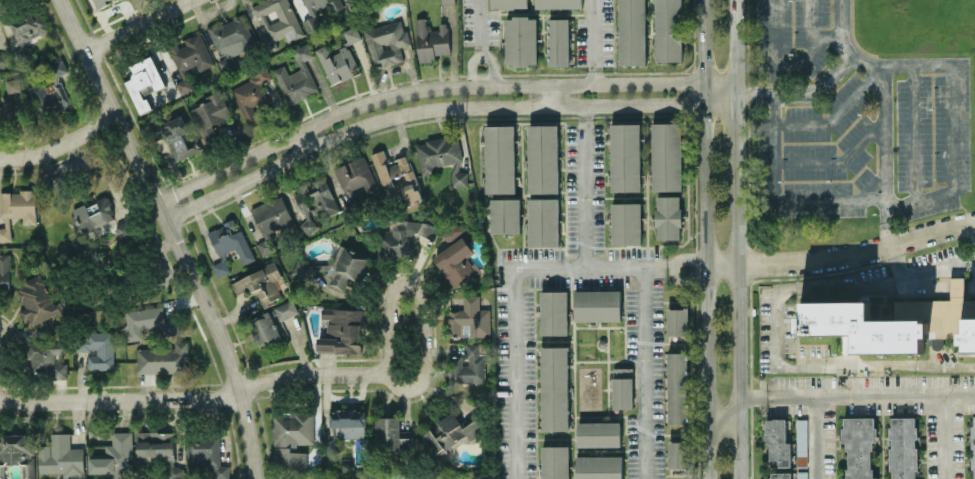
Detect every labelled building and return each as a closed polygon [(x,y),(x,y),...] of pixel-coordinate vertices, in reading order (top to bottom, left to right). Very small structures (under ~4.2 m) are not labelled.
[(97,9),(93,0),(105,0),(107,4),(97,9)] [(289,0),(261,0),(250,5),(256,17),(260,16),(268,34),(258,38),(265,53),(277,47),(274,40),(285,35),(289,42),(305,34),(289,0)] [(311,16),(303,0),(341,0),(344,5),(332,11),(328,2),(319,7),(321,11),(315,15),(321,26),(307,33),(301,21),(311,16)] [(582,8),(582,0),(535,0),(535,8),(582,8)] [(645,0),(618,0),(619,65),(646,64),(645,0)] [(656,61),(683,61),(682,0),(655,0),(656,61)] [(48,30),(39,12),(32,15),(30,11),(9,21),(16,36),(6,39),(10,54),(16,66),(31,59),(23,47),(24,41),(48,30)] [(242,13),(232,17),(233,19),(217,26),(215,23),(206,27),(218,52),(221,51),(227,57),(217,61),(223,75),(238,68),(233,57),(257,46),(242,13)] [(414,18),(418,63),(432,61),(432,58),(435,58),(435,55),(450,53),(448,27),(446,27),(446,23),(439,23),(440,31),(437,31),(437,29),(431,30),(431,26),(426,27),(426,17),(414,18)] [(506,17),(505,65),(536,65),(537,17),(506,17)] [(569,65),(568,18),(547,18),(548,66),(569,65)] [(401,19),(364,30),(374,67),(403,59),(399,46),(411,43),(407,29),(404,30),(401,19)] [(315,49),(333,86),(361,72),(347,45),(362,37),(355,24),(342,31),(347,40),(337,45),(340,50),(331,55),(325,44),(315,49)] [(199,32),(214,64),(199,71),(196,64),(184,70),(193,88),(180,94),(175,83),(183,79),(170,52),(171,51),(168,45),(176,42),(179,47),(186,44),(183,38),(190,35),(191,36),(199,32)] [(272,70),(288,104),(294,101),(295,103),(313,94),(312,92),(318,89),(305,61),(315,56),(307,41),(292,48),(301,68),(288,74),(284,65),(272,70)] [(151,53),(167,86),(154,92),(154,90),(146,94),(153,108),(140,115),(124,82),(131,78),(131,77),(132,73),(133,73),(129,64),(151,53)] [(61,59),(49,65),(54,76),(54,83),(53,84),(55,89),(47,93),(43,82),(29,88),(42,118),(71,105),(60,81),(58,82),(58,75),(67,71),(61,59)] [(248,125),(231,89),(250,80),(249,78),(254,75),(252,72),(266,65),(272,78),(260,84),(268,101),(259,106),(264,117),(248,125)] [(4,80),(7,92),(6,95),(0,95),(0,124),(11,124),(10,98),(9,98),(10,92),(22,90),(19,77),(4,80)] [(219,89),(205,96),(207,101),(190,110),(200,132),(219,123),(220,126),(228,122),(226,118),(232,116),(219,89)] [(146,128),(152,141),(164,135),(177,162),(202,150),(198,141),(188,146),(183,136),(192,131),(183,112),(178,115),(176,111),(163,117),(164,119),(146,128)] [(651,123),(652,191),(681,190),(681,122),(651,123)] [(611,191),(641,191),(640,123),(610,123),(611,191)] [(527,125),(529,193),(559,192),(557,124),(527,125)] [(515,192),(514,125),(484,125),(485,193),(515,192)] [(450,164),(454,186),(468,184),(466,171),(463,171),(458,136),(416,142),(421,175),(432,173),(431,167),(450,164)] [(371,153),(386,198),(394,196),(398,207),(422,199),(407,155),(388,161),(384,149),(371,153)] [(334,168),(345,195),(363,187),(365,192),(377,187),(363,155),(334,168)] [(339,210),(323,175),(298,186),(300,191),(294,194),(305,220),(300,222),(306,236),(319,230),(306,202),(313,199),(322,218),(339,210)] [(36,191),(0,191),(0,217),(22,216),(22,224),(36,224),(36,191)] [(680,195),(656,196),(657,239),(681,239),(680,195)] [(116,219),(106,196),(69,211),(79,234),(116,219)] [(558,197),(527,198),(528,246),(559,245),(558,197)] [(520,232),(520,198),(490,198),(491,233),(520,232)] [(641,244),(641,202),(611,203),(612,245),(641,244)] [(120,242),(136,236),(130,220),(114,226),(120,242)] [(254,259),(241,229),(237,231),(232,220),(207,231),(218,256),(236,248),(243,264),(254,259)] [(417,256),(418,236),(437,237),(438,222),(390,220),(390,231),(378,231),(377,254),(417,256)] [(441,235),(449,242),(462,228),(455,221),(441,235)] [(9,226),(0,226),(0,242),(10,241),(9,226)] [(432,256),(453,289),(481,271),(475,262),(471,264),(466,256),(473,251),(464,236),(432,256)] [(256,244),(262,256),(273,250),(267,238),(256,244)] [(368,257),(340,245),(329,269),(299,257),(295,267),(329,282),(328,283),(344,290),(350,278),(358,281),(368,257)] [(10,253),(0,253),(0,289),(9,289),(10,253)] [(218,276),(230,270),(225,259),(212,265),(218,276)] [(261,306),(284,297),(279,285),(284,283),(275,263),(230,281),(236,294),(253,287),(261,306)] [(27,327),(62,312),(58,302),(53,304),(41,275),(14,286),(24,308),(20,309),(27,327)] [(964,296),(964,277),(950,277),(950,296),(964,296)] [(574,290),(575,321),(621,320),(621,290),(574,290)] [(541,334),(568,334),(568,291),(541,291),(541,334)] [(490,308),(479,309),(479,295),(463,295),(463,310),(448,310),(448,336),(462,336),(462,324),(468,324),(469,335),(490,335),(490,308)] [(260,347),(282,337),(276,322),(298,312),(292,299),(247,319),(260,347)] [(923,352),(923,337),(928,337),(928,319),(870,320),(869,301),(803,302),(803,316),(798,316),(798,334),(843,334),(843,353),(923,352)] [(124,310),(128,341),(143,339),(142,328),(151,327),(152,336),(181,333),(179,321),(165,322),(163,306),(124,310)] [(362,353),(363,309),(321,308),(320,318),(327,318),(327,337),(317,337),(317,351),(362,353)] [(688,335),(688,308),(666,308),(667,335),(688,335)] [(964,318),(964,333),(960,333),(960,344),(965,344),(965,351),(974,351),(974,318),(964,318)] [(51,338),(62,338),(62,324),(51,324),(51,338)] [(114,368),(113,331),(86,332),(86,338),(75,339),(75,351),(96,350),(97,354),(87,354),(87,369),(114,368)] [(137,373),(188,372),(187,341),(173,341),(173,347),(136,348),(137,373)] [(26,342),(26,359),(30,359),(30,373),(50,373),(50,379),(67,379),(67,363),(53,363),(53,353),(67,353),(67,342),(26,342)] [(485,381),(484,353),(479,354),(479,343),(466,343),(467,365),(462,365),(462,355),(448,356),(449,382),(485,381)] [(568,430),(568,346),(541,347),(541,430),(568,430)] [(667,352),(668,424),(688,424),(687,352),(667,352)] [(612,367),(613,409),(633,408),(632,367),(612,367)] [(366,437),(365,409),(329,410),(330,427),(341,427),(341,437),(366,437)] [(313,443),(313,411),(290,411),(290,414),(273,414),(273,467),(306,467),(306,451),(297,451),(297,443),(313,443)] [(421,434),(435,455),(466,434),(469,439),(484,429),(477,418),(463,427),(454,413),(421,434)] [(399,416),(373,417),(374,432),(383,432),(383,440),(388,440),(388,448),(411,448),(410,430),(400,431),(399,416)] [(916,478),(892,478),(892,468),(890,468),(890,447),(893,447),(893,436),(890,437),(890,426),(892,426),(892,417),(915,416),(915,426),(917,426),(917,436),(915,436),(915,446),(918,446),(918,468),(916,468),(916,478)] [(786,418),(765,419),(765,443),(769,443),(770,466),(790,466),(790,442),(786,442),(786,418)] [(797,465),(807,465),(807,419),(796,419),(797,465)] [(844,419),(844,429),(842,429),(842,441),(846,441),(846,450),(849,450),(849,470),(846,471),(847,478),(872,478),(872,471),(870,471),(870,451),(872,450),(872,443),(876,443),(876,428),(873,428),(873,419),(844,419)] [(577,446),(621,446),(620,421),(577,422),(577,446)] [(112,473),(112,478),(133,478),(132,431),(112,432),(112,445),(105,445),(105,457),(88,457),(89,473),(112,473)] [(137,464),(146,464),(146,461),(166,461),(167,478),(182,478),(182,466),(174,466),(174,431),(137,431),(137,464)] [(84,477),(83,448),(70,448),(70,433),(50,433),(50,445),(38,445),(39,473),(62,472),(63,477),(84,477)] [(34,434),(0,434),(0,478),(5,478),(4,464),(22,464),(22,478),(35,478),(34,434)] [(229,478),(229,465),(220,465),(219,434),(187,435),(187,466),(214,465),(214,478),(229,478)] [(325,439),(325,453),(337,453),(337,439),(325,439)] [(668,468),(690,467),(689,440),(668,440),(668,468)] [(542,445),(541,478),(569,478),(569,446),(542,445)] [(576,478),(622,478),(622,455),(576,455),(576,478)] [(806,471),(796,471),(797,478),(806,478),(806,471)]
